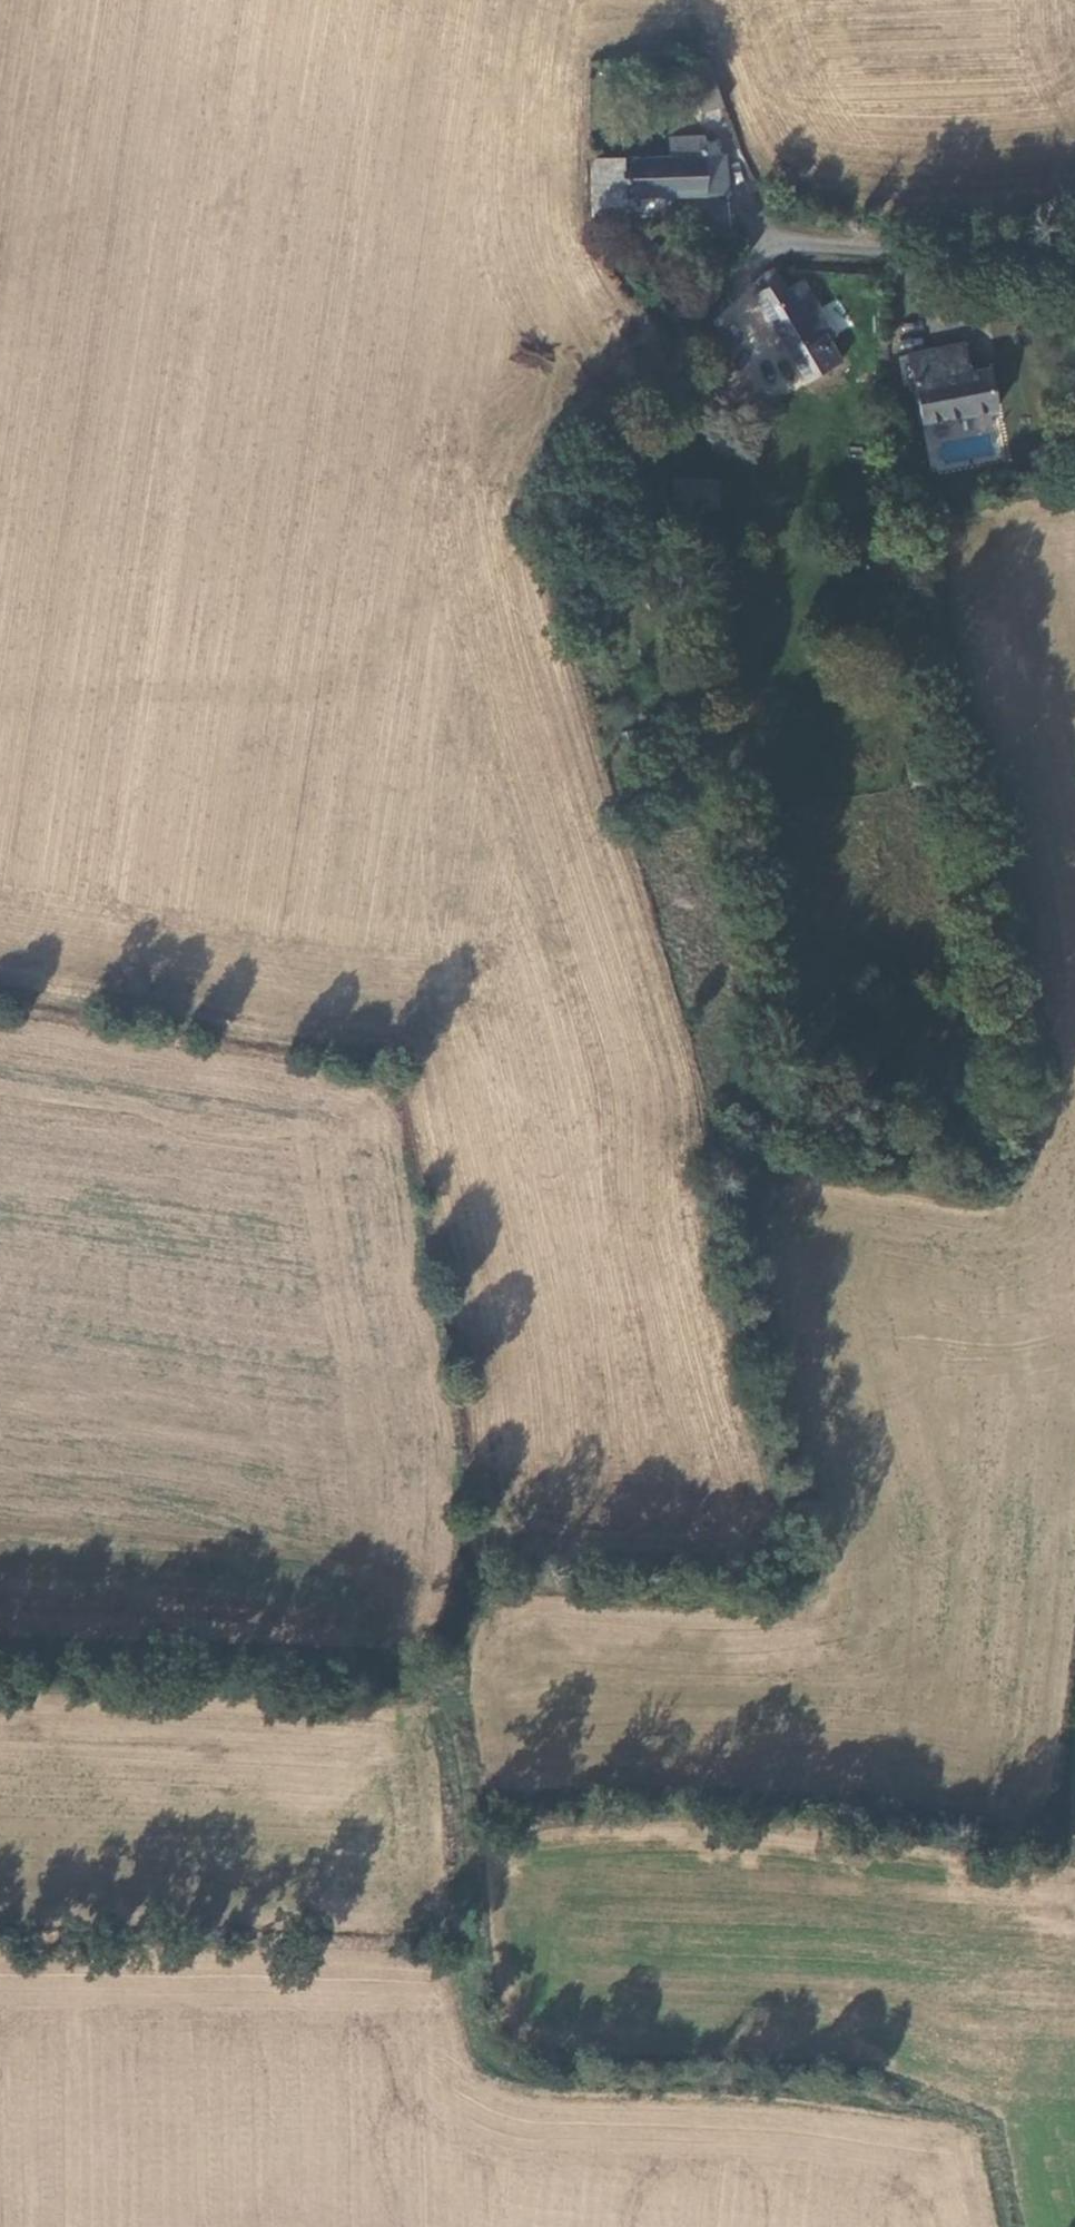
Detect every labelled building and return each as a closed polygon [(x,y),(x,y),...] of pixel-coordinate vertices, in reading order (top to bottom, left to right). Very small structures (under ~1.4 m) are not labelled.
[(674,133),(674,154),(703,152),(701,131),(674,133)] [(624,197),(730,189),(724,150),(703,152),(674,154),(612,159),(615,193),(595,193),(597,212),(625,211),(624,197)] [(593,160),(595,193),(615,193),(612,159),(593,160)] [(834,336),(806,281),(790,290),(780,270),(765,279),(768,288),(762,293),(792,356),(797,354),(809,379),(840,364),(828,339),(834,336)] [(737,344),(723,328),(695,358),(711,379),(729,365),(723,358),(737,344)] [(972,372),(971,351),(970,345),(916,353),(917,361),(920,381),(925,422),(999,410),(993,372),(972,372)] [(910,382),(920,381),(917,361),(907,362),(910,382)]
